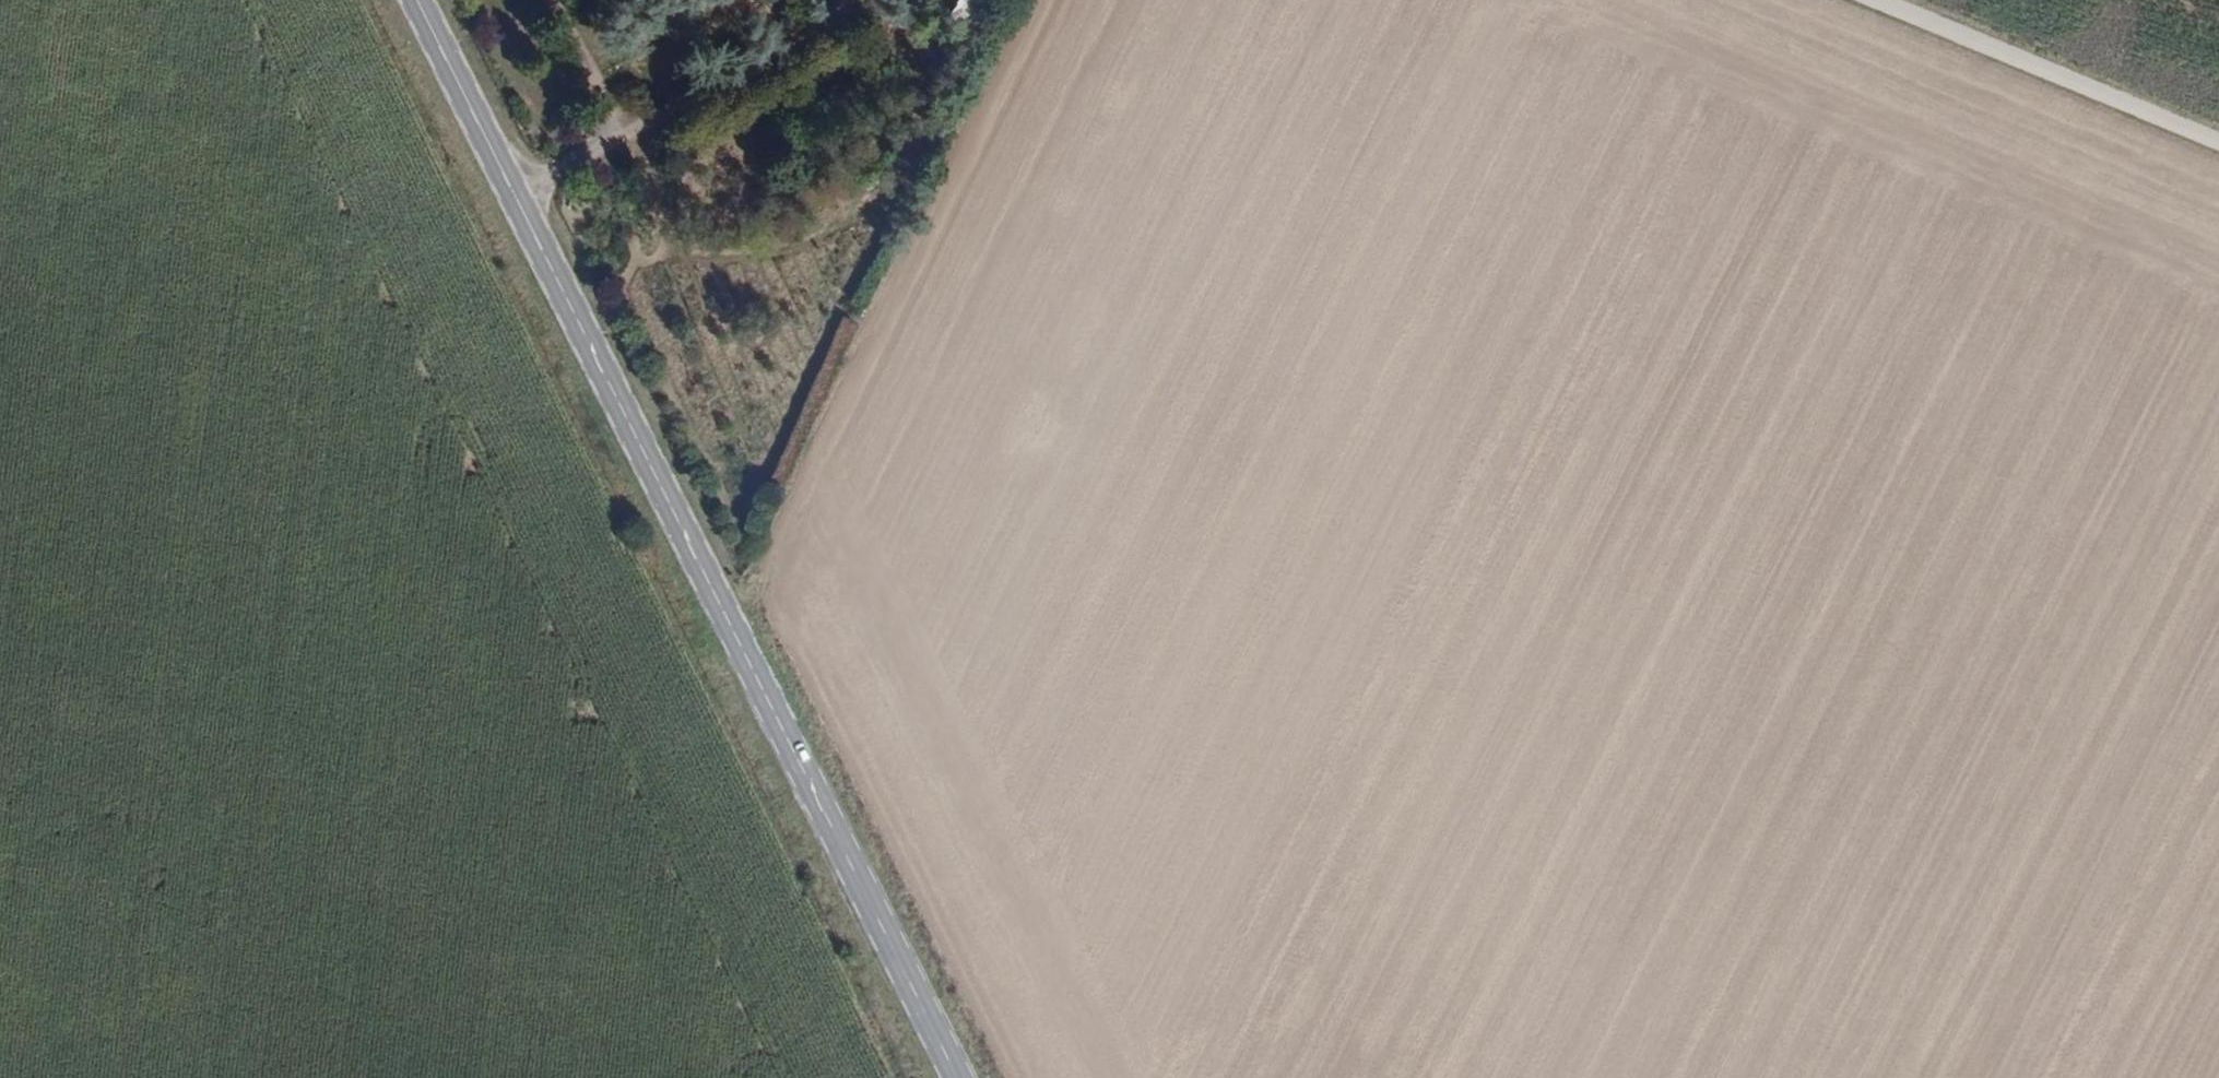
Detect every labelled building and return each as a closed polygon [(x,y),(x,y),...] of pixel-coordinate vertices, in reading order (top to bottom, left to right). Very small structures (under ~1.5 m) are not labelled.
[(974,0),(953,0),(950,4),(964,14),(974,0)]
